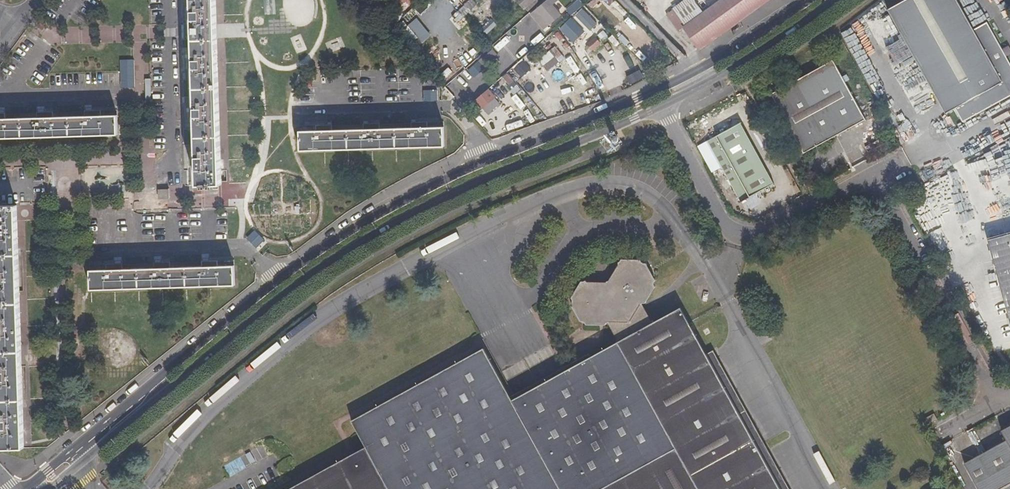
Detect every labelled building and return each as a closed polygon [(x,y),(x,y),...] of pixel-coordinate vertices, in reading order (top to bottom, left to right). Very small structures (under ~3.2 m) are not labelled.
[(198,184),(203,184),(203,187),(212,187),(211,184),(221,184),(216,0),(192,0),(198,184)] [(450,30),(478,7),(473,0),(472,0),(443,23),(450,30)] [(527,12),(538,0),(515,0),(527,12)] [(558,0),(546,0),(529,14),(543,30),(566,10),(558,0)] [(571,16),(585,7),(581,0),(579,0),(566,9),(571,16)] [(766,0),(722,0),(683,28),(698,49),(766,0)] [(957,0),(902,0),(887,9),(946,113),(955,107),(964,122),(1009,95),(1009,60),(987,20),(973,28),(957,0)] [(574,45),(598,24),(584,8),(560,29),(574,45)] [(614,10),(603,20),(612,30),(623,20),(614,10)] [(406,16),(401,21),(406,26),(411,21),(406,16)] [(481,28),(487,35),(497,25),(491,19),(481,28)] [(593,31),(602,39),(607,34),(598,26),(593,31)] [(596,37),(588,45),(594,50),(602,43),(596,37)] [(620,47),(609,56),(619,69),(631,60),(620,47)] [(485,67),(499,56),(493,49),(479,60),(485,67)] [(550,71),(560,60),(550,51),(540,62),(550,71)] [(575,72),(579,70),(572,57),(567,60),(575,72)] [(832,58),(771,92),(804,151),(865,116),(832,58)] [(522,78),(532,69),(523,60),(513,69),(522,78)] [(556,81),(564,81),(564,73),(556,73),(556,81)] [(506,74),(503,78),(510,85),(513,82),(506,74)] [(487,90),(474,101),(482,109),(494,97),(487,90)] [(494,97),(482,109),(487,114),(499,103),(494,97)] [(0,118),(0,137),(118,134),(118,115),(0,118)] [(706,139),(741,199),(775,180),(741,121),(706,139)] [(444,126),(300,130),(300,150),(444,146),(444,126)] [(952,174),(928,184),(946,227),(971,217),(952,174)] [(168,188),(158,188),(158,197),(169,197),(168,188)] [(0,207),(0,450),(23,448),(16,207),(0,207)] [(991,234),(1009,310),(1009,229),(991,234)] [(680,305),(653,321),(642,302),(645,301),(656,285),(654,281),(655,278),(646,261),(642,261),(641,257),(621,257),(612,272),(610,271),(600,277),(600,280),(582,279),(571,295),(573,299),(571,302),(580,320),(585,320),(586,323),(605,324),(608,320),(618,340),(513,398),(483,346),(352,419),(366,445),(285,488),(782,488),(680,305)] [(235,264),(90,270),(91,290),(235,284),(235,264)] [(921,291),(926,288),(922,280),(916,283),(921,291)] [(927,416),(929,420),(938,416),(936,411),(927,416)] [(1005,429),(1009,438),(967,462),(982,488),(1000,488),(1009,483),(1009,426),(1005,429)]
